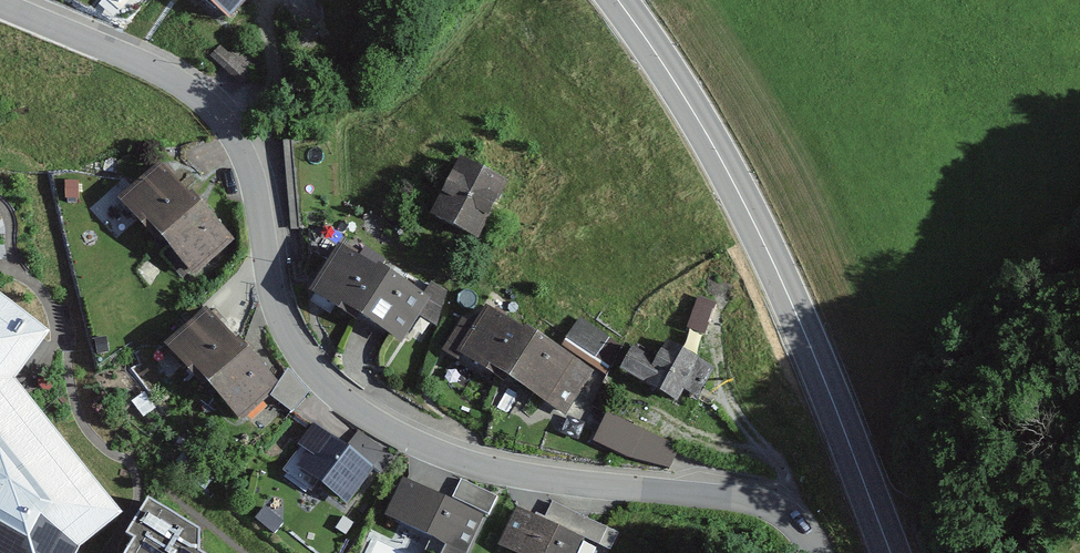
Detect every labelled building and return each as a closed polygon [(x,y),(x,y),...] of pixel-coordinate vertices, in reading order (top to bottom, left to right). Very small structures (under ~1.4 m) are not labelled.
[(231,26),(252,0),(198,0),(231,26)] [(459,165),(434,222),(480,243),(506,185),(459,165)] [(162,167),(121,205),(157,244),(198,206),(162,167)] [(198,206),(157,244),(193,283),(234,244),(198,206)] [(359,321),(381,276),(336,254),(313,299),(359,321)] [(404,343),(426,298),(381,276),(359,321),(404,343)] [(196,535),(147,504),(132,533),(5,379),(39,333),(0,306),(0,552),(198,552),(196,535)] [(593,376),(484,316),(476,330),(463,323),(445,356),(567,423),(593,376)] [(208,317),(169,353),(202,389),(242,352),(208,317)] [(661,365),(629,351),(617,376),(686,407),(692,392),(704,397),(716,371),(668,349),(661,365)] [(242,352),(202,389),(235,425),(275,388),(242,352)] [(595,442),(669,473),(680,447),(668,442),(678,418),(631,399),(623,417),(608,410),(595,442)] [(316,431),(287,472),(348,515),(378,474),(316,431)] [(404,485),(389,523),(449,548),(447,552),(471,552),(486,519),(404,485)] [(515,512),(499,547),(512,552),(580,552),(584,543),(515,512)]
